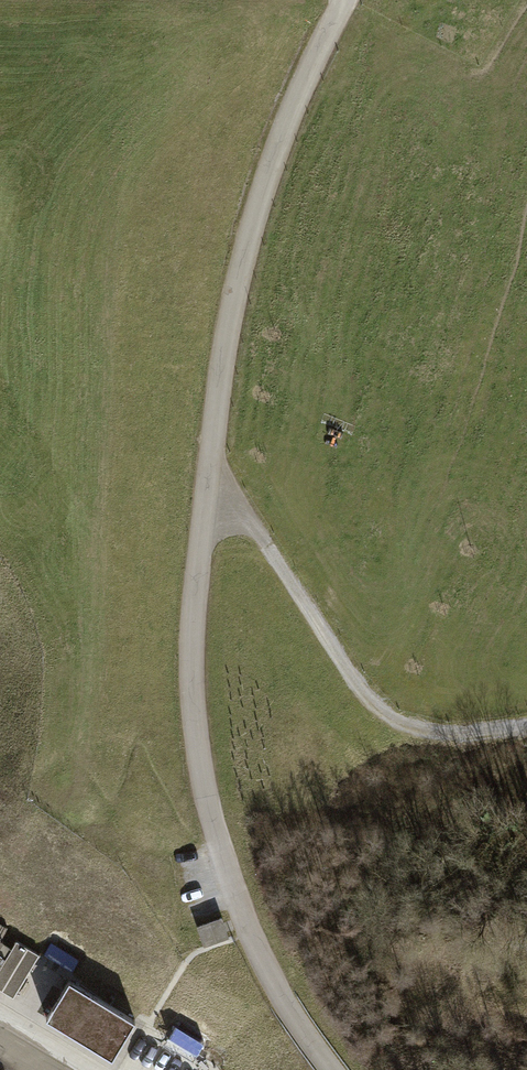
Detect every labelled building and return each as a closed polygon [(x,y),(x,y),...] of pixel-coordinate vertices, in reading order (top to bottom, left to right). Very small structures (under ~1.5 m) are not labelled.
[(227,913),(196,924),(203,944),(234,933),(227,913)] [(0,965),(0,987),(13,995),(38,952),(16,939),(0,965)] [(68,978),(46,1016),(111,1055),(133,1017),(68,978)]
